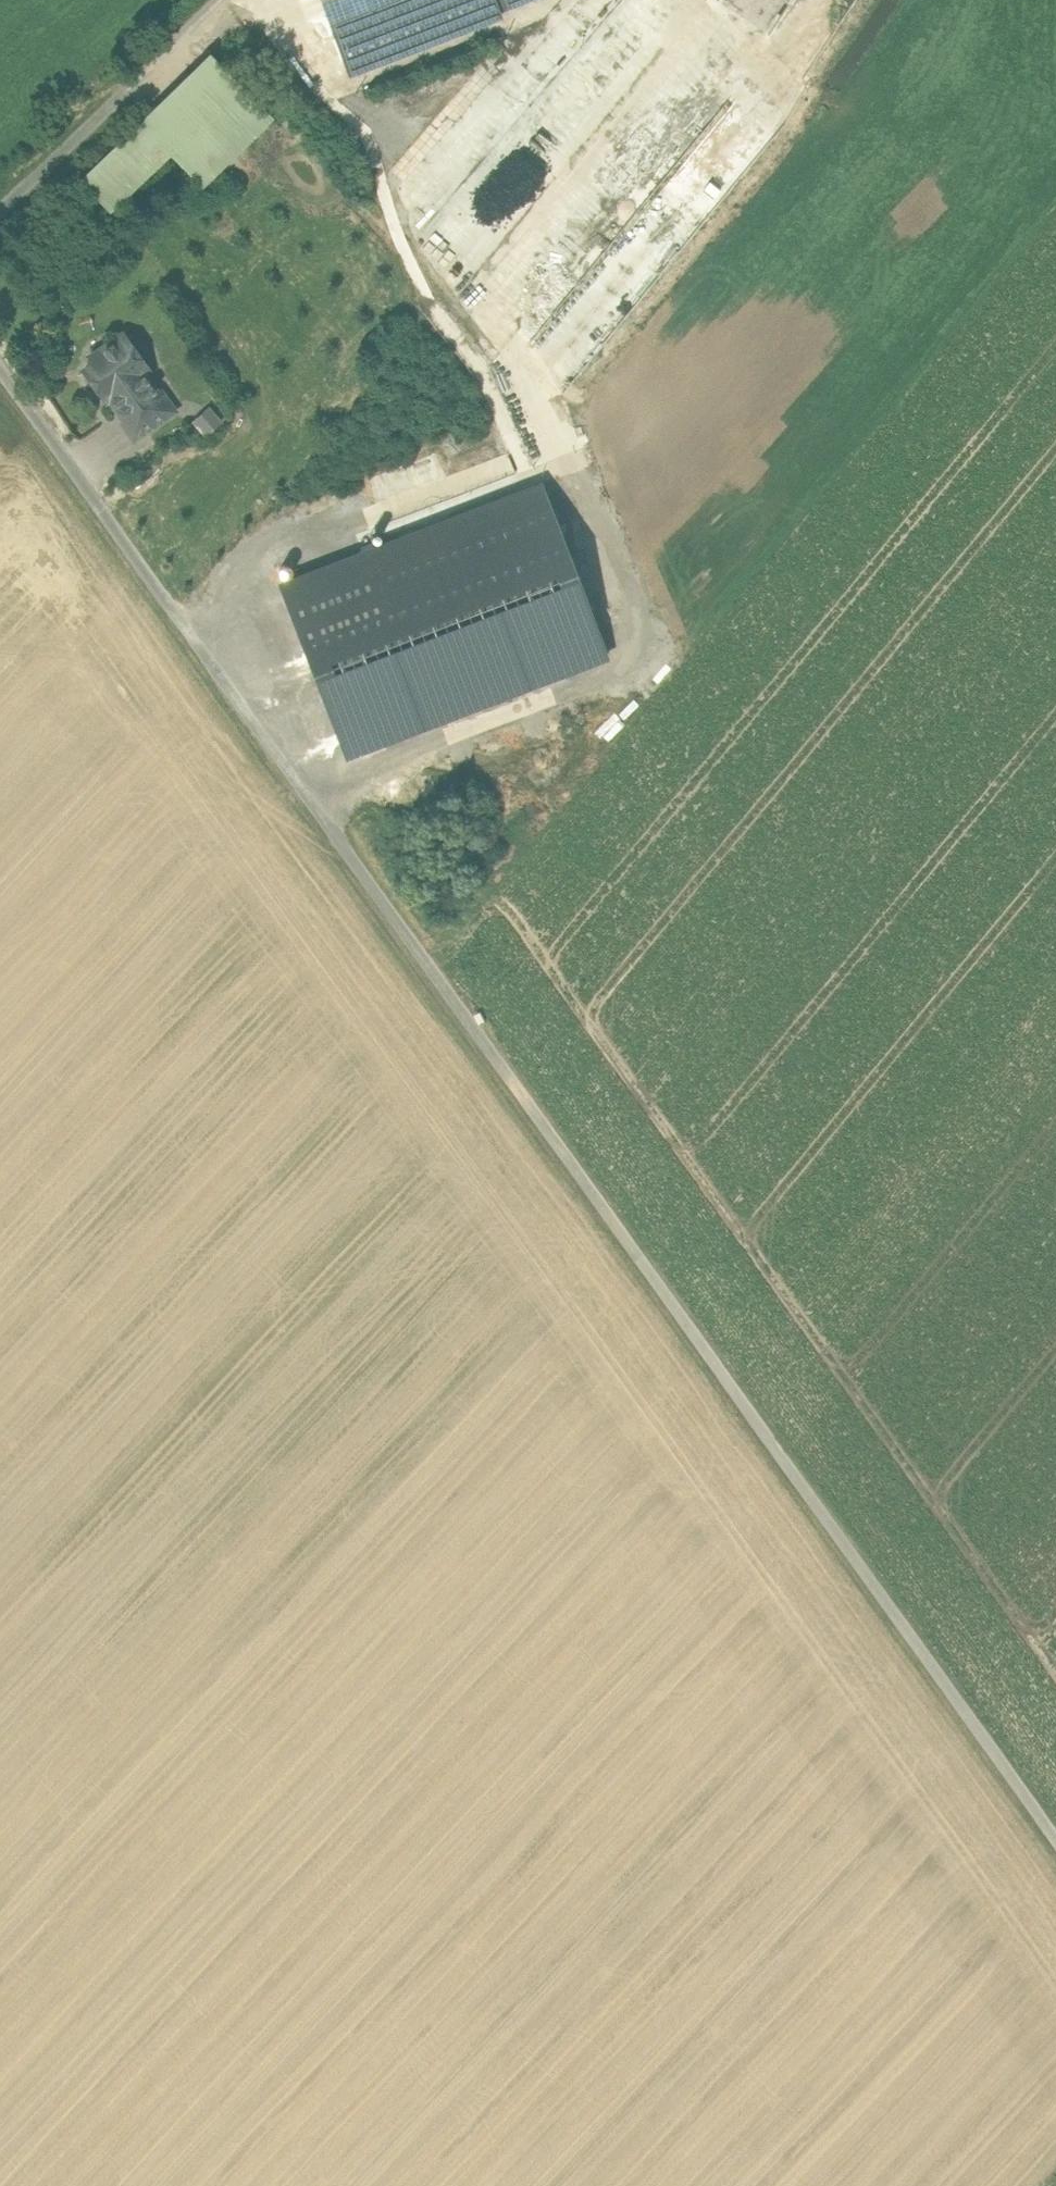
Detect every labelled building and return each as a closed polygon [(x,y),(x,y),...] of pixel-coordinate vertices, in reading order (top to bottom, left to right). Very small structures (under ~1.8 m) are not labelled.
[(350,73),(502,16),(499,8),(520,0),(322,0),(350,73)] [(146,117),(83,178),(111,207),(174,146),(146,117)] [(123,334),(104,348),(103,356),(85,369),(100,389),(106,391),(125,417),(158,394),(136,363),(137,354),(123,334)] [(125,417),(121,420),(135,439),(175,410),(162,391),(158,394),(125,417)] [(207,435),(224,418),(210,403),(193,419),(207,435)] [(282,581),(346,753),(607,656),(543,484),(282,581)]
